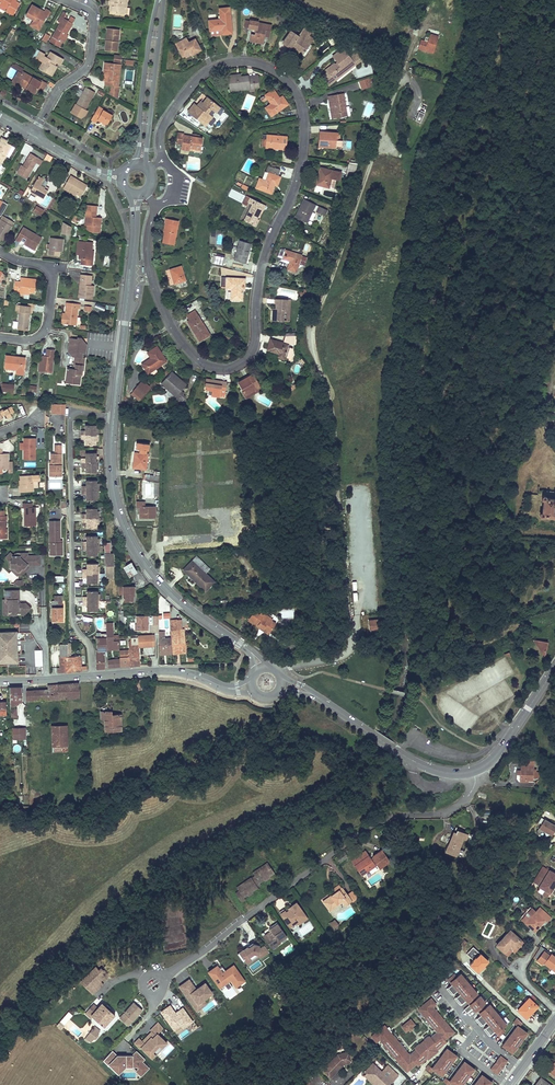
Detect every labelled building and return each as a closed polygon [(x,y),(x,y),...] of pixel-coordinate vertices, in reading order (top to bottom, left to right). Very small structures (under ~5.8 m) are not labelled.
[(6,9),(5,10),(13,15),(20,3),(16,1),(14,0),(0,0),(0,6),(6,9)] [(110,2),(115,2),(114,6),(112,6),(112,10),(112,13),(123,14),(123,13),(124,7),(126,7),(127,0),(110,0),(110,2)] [(39,11),(40,9),(32,4),(26,15),(34,20),(33,21),(41,26),(50,11),(46,9),(44,11),(43,13),(39,11)] [(221,34),(231,33),(229,8),(219,9),(219,15),(220,19),(211,20),(208,21),(209,30),(211,30),(221,29),(221,34)] [(60,23),(52,37),(61,42),(66,35),(66,34),(70,27),(68,26),(70,22),(63,18),(66,13),(63,11),(57,21),(60,23)] [(264,36),(269,37),(271,25),(258,22),(258,20),(246,18),(244,26),(249,26),(248,28),(252,29),(256,29),(254,35),(251,35),(250,41),(259,43),(262,44),(263,38),(264,36)] [(108,40),(106,40),(105,50),(117,51),(119,29),(109,28),(108,40)] [(303,52),(309,44),(313,39),(307,35),(309,32),(304,28),(299,35),(300,36),(299,37),(291,31),(283,43),(290,48),(291,47),(292,45),(303,52)] [(418,48),(434,53),(439,36),(430,33),(429,37),(426,36),(425,40),(421,39),(418,48)] [(192,50),(193,52),(194,53),(204,48),(197,35),(190,39),(188,35),(176,40),(184,56),(190,52),(190,51),(192,50)] [(52,37),(50,42),(59,47),(61,42),(52,37)] [(302,54),(303,52),(292,45),(291,47),(302,54)] [(338,75),(353,63),(343,49),(333,56),(337,62),(334,65),(334,64),(326,70),(327,72),(322,77),(324,80),(330,76),(331,77),(337,73),(338,75)] [(36,58),(43,62),(39,68),(51,75),(57,66),(55,65),(56,63),(60,65),(63,59),(51,52),(46,60),(43,58),(46,54),(41,51),(36,58)] [(413,63),(429,68),(433,56),(416,51),(413,63)] [(117,98),(118,86),(120,65),(108,63),(107,75),(106,81),(106,85),(109,85),(108,93),(117,98)] [(334,81),(355,65),(353,63),(338,75),(337,73),(331,77),(334,81)] [(16,82),(17,81),(22,72),(23,70),(20,68),(18,71),(12,81),(11,81),(10,83),(14,86),(16,82)] [(134,85),(134,70),(125,69),(124,84),(134,85)] [(22,72),(17,81),(27,86),(26,88),(35,93),(38,88),(41,82),(22,72)] [(382,73),(372,77),(373,82),(381,79),(380,78),(383,77),(382,73)] [(232,78),(240,77),(239,75),(228,76),(230,91),(233,91),(232,78)] [(253,84),(258,83),(257,78),(248,79),(247,77),(247,76),(240,77),(232,78),(233,91),(249,89),(250,92),(254,92),(254,88),(253,84)] [(329,86),(334,81),(331,77),(330,76),(324,80),(329,86)] [(368,78),(359,81),(361,89),(371,86),(369,81),(368,78)] [(41,82),(38,88),(42,91),(46,84),(42,81),(41,82)] [(86,87),(76,105),(85,110),(95,92),(86,87)] [(267,98),(271,104),(265,108),(271,116),(287,104),(282,96),(278,99),(277,97),(278,97),(273,89),(265,95),(267,98)] [(334,117),(346,115),(343,98),(344,98),(343,94),(329,96),(330,100),(331,100),(334,117)] [(220,108),(207,97),(198,108),(193,104),(187,112),(200,122),(201,121),(206,125),(212,117),(207,113),(211,109),(216,113),(220,108)] [(98,107),(91,119),(96,122),(98,120),(101,122),(102,120),(107,124),(112,115),(107,112),(98,107)] [(335,141),(335,139),(337,139),(337,134),(319,132),(318,146),(322,147),(322,145),(335,146),(341,147),(342,141),(335,141)] [(190,148),(200,149),(202,138),(199,138),(191,137),(183,135),(183,134),(177,133),(176,143),(181,145),(181,149),(189,151),(190,148)] [(287,137),(266,135),(266,139),(262,139),(262,146),(265,147),(265,148),(280,149),(280,146),(286,146),(287,137)] [(10,149),(12,145),(7,142),(4,145),(0,143),(0,160),(2,162),(10,149)] [(22,164),(17,172),(27,178),(36,163),(39,158),(31,153),(23,166),(22,164)] [(50,161),(52,157),(47,153),(44,158),(50,161)] [(359,166),(349,164),(345,176),(355,179),(359,166)] [(277,186),(280,177),(278,176),(280,170),(275,168),(268,167),(266,172),(265,171),(262,179),(259,178),(256,188),(271,193),(274,185),(277,186)] [(320,175),(318,185),(329,188),(329,187),(334,188),(336,179),(339,180),(341,173),(320,168),(319,173),(322,174),(321,175),(320,175)] [(49,188),(45,186),(48,182),(47,181),(39,176),(31,190),(32,191),(37,194),(40,196),(44,196),(49,188)] [(63,188),(68,190),(69,189),(77,193),(81,195),(87,185),(70,176),(63,188)] [(241,200),(243,194),(232,190),(229,196),(241,200)] [(248,202),(250,198),(246,196),(242,204),(246,206),(248,202)] [(256,217),(257,217),(261,209),(263,210),(265,206),(250,198),(248,202),(252,204),(244,220),(252,224),(256,217)] [(313,210),(316,205),(304,199),(295,217),(307,223),(309,219),(312,221),(315,214),(312,212),(313,210)] [(87,204),(85,224),(87,224),(87,229),(90,231),(99,232),(100,226),(101,217),(95,216),(96,205),(87,204)] [(36,206),(34,211),(41,215),(44,211),(36,206)] [(327,210),(319,207),(317,212),(324,215),(327,210)] [(0,223),(0,239),(3,241),(14,222),(4,217),(0,223)] [(167,224),(164,236),(163,243),(173,245),(178,221),(166,218),(165,223),(167,224)] [(72,227),(63,221),(63,226),(67,226),(66,232),(72,233),(72,227)] [(20,242),(21,240),(25,242),(23,246),(24,247),(32,252),(34,252),(36,248),(41,238),(31,232),(23,227),(16,239),(20,242)] [(60,255),(60,251),(60,249),(62,249),(63,239),(51,238),(50,244),(49,254),(60,255)] [(246,260),(251,243),(239,240),(237,247),(238,247),(237,251),(236,251),(234,260),(243,263),(244,259),(246,260)] [(93,260),(91,259),(92,250),(92,242),(81,241),(79,259),(82,259),(81,264),(92,265),(93,260)] [(296,272),(301,255),(286,250),(283,259),(289,261),(287,270),(296,272)] [(222,265),(224,257),(213,255),(211,263),(222,265)] [(177,282),(178,283),(179,287),(186,285),(185,281),(186,281),(181,266),(169,270),(173,282),(177,282)] [(93,286),(90,285),(86,285),(86,280),(91,280),(91,276),(81,274),(79,298),(92,299),(93,286)] [(241,286),(245,286),(245,278),(221,278),(221,286),(226,287),(226,289),(231,290),(231,300),(242,301),(243,290),(241,290),(241,286)] [(14,292),(19,293),(19,291),(30,292),(30,291),(35,292),(36,281),(28,280),(28,281),(25,281),(25,280),(20,279),(20,282),(15,281),(14,288),(14,292)] [(276,308),(276,310),(273,310),(272,320),(283,320),(283,309),(287,309),(287,300),(276,299),(276,308)] [(67,302),(65,324),(76,325),(78,308),(80,308),(80,304),(67,302)] [(30,312),(31,306),(21,305),(16,304),(15,311),(20,312),(18,328),(28,329),(30,312)] [(189,320),(190,322),(188,323),(199,341),(209,334),(194,311),(187,316),(189,320)] [(284,342),(293,345),(295,336),(286,335),(284,342)] [(78,337),(78,339),(80,339),(83,342),(85,344),(84,348),(84,351),(84,353),(85,353),(86,348),(86,344),(85,343),(81,338),(78,337)] [(72,356),(74,356),(77,356),(76,360),(76,364),(77,364),(77,363),(80,363),(84,364),(85,360),(85,357),(82,357),(83,355),(83,353),(84,353),(84,351),(84,348),(85,344),(83,342),(80,339),(78,339),(75,338),(70,338),(68,348),(68,351),(69,352),(72,356)] [(267,350),(279,353),(278,357),(283,359),(284,357),(286,351),(287,347),(287,345),(270,340),(267,350)] [(141,364),(148,373),(155,368),(166,361),(156,346),(147,353),(152,360),(150,361),(149,359),(141,364)] [(292,349),(287,347),(286,351),(284,357),(288,358),(292,358),(292,349)] [(42,360),(41,372),(52,373),(54,350),(46,349),(46,356),(42,356),(42,360)] [(6,356),(5,368),(17,370),(17,374),(23,374),(25,358),(6,356)] [(67,368),(66,377),(71,378),(71,382),(80,384),(81,376),(76,375),(77,373),(77,370),(78,370),(81,370),(83,370),(84,365),(76,364),(76,365),(75,369),(73,369),(67,368)] [(170,374),(184,386),(186,384),(171,372),(170,374)] [(179,392),(184,386),(170,374),(161,384),(175,396),(179,392)] [(244,395),(260,386),(252,374),(239,382),(243,390),(242,390),(244,395)] [(208,389),(224,392),(226,382),(216,380),(216,381),(213,381),(213,380),(207,379),(205,388),(208,389)] [(151,388),(149,387),(142,381),(133,392),(142,399),(144,396),(151,388)] [(142,399),(133,392),(131,395),(139,402),(142,399)] [(55,414),(65,414),(65,404),(55,405),(55,414)] [(6,409),(2,411),(4,415),(6,419),(10,417),(8,414),(12,413),(9,408),(6,410),(6,409)] [(95,429),(95,426),(85,426),(85,432),(81,432),(81,436),(81,440),(85,440),(85,446),(95,446),(95,442),(95,436),(95,429)] [(23,449),(23,459),(35,459),(35,457),(35,438),(23,438),(23,443),(23,449)] [(140,453),(138,453),(138,456),(136,456),(135,461),(134,461),(133,468),(146,469),(147,454),(146,454),(146,450),(148,450),(149,444),(137,443),(136,449),(140,449),(140,453)] [(50,465),(50,476),(57,476),(57,471),(61,471),(61,444),(55,445),(55,453),(51,453),(51,461),(52,461),(53,462),(53,465),(50,465)] [(2,473),(2,469),(8,469),(8,461),(8,453),(2,454),(2,450),(0,450),(0,473),(2,473)] [(81,459),(81,464),(95,463),(95,457),(95,454),(85,454),(85,459),(81,459)] [(95,463),(81,464),(81,468),(85,468),(85,473),(96,473),(96,470),(95,463)] [(145,479),(158,481),(159,472),(154,471),(154,476),(145,474),(145,479)] [(21,492),(34,491),(33,481),(39,481),(39,475),(21,476),(22,488),(21,488),(21,492)] [(96,484),(96,481),(85,481),(85,487),(81,487),(81,491),(81,495),(86,495),(86,501),(96,501),(96,497),(96,491),(96,484)] [(554,516),(554,495),(543,494),(541,515),(554,516)] [(140,517),(154,517),(155,507),(144,507),(144,502),(137,502),(137,507),(140,507),(140,517)] [(23,504),(23,508),(24,508),(25,527),(36,526),(36,507),(33,507),(33,504),(23,504)] [(96,512),(96,509),(86,510),(86,515),(82,515),(82,519),(82,524),(86,524),(86,529),(96,529),(96,526),(96,519),(96,512)] [(59,542),(59,521),(50,521),(50,555),(62,555),(62,542),(59,542)] [(96,540),(96,537),(86,537),(86,543),(82,543),(82,547),(82,551),(86,551),(86,557),(97,556),(97,553),(96,547),(96,540)] [(104,574),(104,578),(113,578),(113,560),(112,555),(110,554),(109,543),(104,543),(104,574)] [(26,555),(26,552),(14,553),(14,555),(11,555),(8,553),(4,557),(8,561),(8,568),(9,568),(13,567),(17,571),(17,575),(21,574),(24,571),(24,568),(23,567),(25,565),(26,566),(27,565),(35,564),(35,555),(26,555)] [(205,590),(214,581),(192,561),(183,570),(205,590)] [(131,562),(123,567),(129,578),(137,573),(131,562)] [(97,567),(97,564),(86,564),(86,569),(82,570),(82,574),(83,578),(87,578),(87,584),(97,583),(97,580),(97,574),(97,567)] [(117,587),(118,595),(123,595),(123,602),(134,602),(134,587),(117,587)] [(4,590),(5,599),(7,599),(7,602),(8,603),(8,605),(8,614),(15,614),(15,610),(18,610),(23,614),(30,607),(25,602),(17,602),(17,599),(18,599),(18,589),(4,590)] [(97,595),(97,592),(87,592),(87,598),(83,598),(83,602),(83,606),(87,606),(87,612),(97,612),(97,608),(97,602),(97,595)] [(52,601),(52,618),(55,618),(55,621),(62,621),(62,596),(55,596),(55,601),(52,601)] [(258,624),(270,632),(276,623),(271,620),(264,615),(265,614),(261,611),(259,614),(254,611),(248,620),(257,626),(258,624)] [(135,629),(148,629),(148,615),(135,615),(135,629)] [(149,627),(160,627),(159,615),(149,615),(149,627)] [(170,620),(170,631),(171,638),(173,654),(185,653),(184,630),(182,630),(177,630),(177,620),(170,620)] [(370,629),(379,629),(378,620),(369,621),(370,629)] [(106,638),(106,639),(106,648),(107,648),(113,648),(113,650),(119,650),(118,635),(113,635),(113,623),(106,623),(106,634),(106,638)] [(0,633),(0,661),(25,661),(25,632),(0,633)] [(158,632),(159,644),(159,655),(173,654),(171,638),(164,638),(164,632),(158,632)] [(96,650),(97,669),(104,668),(103,656),(103,650),(106,650),(106,638),(106,634),(100,634),(101,638),(96,639),(97,650),(96,650)] [(127,657),(119,658),(120,667),(140,665),(138,647),(152,646),(152,635),(137,636),(137,638),(130,639),(130,646),(128,646),(129,655),(127,655),(127,657)] [(533,639),(545,657),(548,642),(533,639)] [(59,657),(60,673),(65,673),(65,666),(62,666),(62,657),(68,657),(68,651),(67,650),(67,645),(59,645),(59,657)] [(43,665),(42,649),(34,649),(35,665),(43,665)] [(65,666),(65,673),(81,671),(80,656),(68,657),(62,657),(62,666),(65,666)] [(26,691),(26,701),(40,700),(54,699),(68,699),(79,698),(78,688),(78,684),(47,686),(47,690),(32,691),(26,691)] [(21,687),(9,688),(10,702),(13,702),(15,704),(17,702),(22,702),(21,687)] [(100,712),(101,719),(104,719),(105,731),(121,730),(120,715),(111,715),(111,712),(100,712)] [(26,728),(12,729),(12,739),(26,739),(26,728)] [(51,733),(52,747),(66,746),(67,746),(66,733),(51,733)] [(521,775),(521,780),(528,780),(533,781),(534,778),(539,778),(539,772),(537,772),(537,770),(534,769),(534,766),(529,766),(528,769),(521,769),(521,770),(521,775)] [(519,808),(521,798),(496,794),(494,803),(508,806),(507,809),(514,810),(515,807),(519,808)] [(554,829),(554,826),(543,819),(538,828),(551,836),(554,829)] [(456,835),(453,834),(446,851),(456,855),(463,839),(466,840),(468,835),(457,831),(456,833),(457,834),(456,835)] [(390,861),(381,850),(373,856),(372,858),(373,859),(371,860),(365,851),(352,861),(362,875),(375,866),(377,865),(380,869),(390,861)] [(335,859),(339,863),(348,857),(344,852),(335,859)] [(248,895),(252,893),(258,888),(261,885),(260,883),(265,880),(268,878),(270,876),(274,874),(270,868),(267,864),(255,872),(253,873),(255,877),(252,879),(251,878),(242,884),(237,888),(240,892),(236,895),(240,900),(242,903),(245,900),(244,898),(248,895)] [(545,890),(550,893),(554,885),(554,874),(550,871),(542,883),(547,886),(545,890)] [(336,893),(342,888),(339,884),(333,888),(336,893)] [(323,902),(330,911),(343,901),(346,905),(351,901),(347,895),(342,888),(336,893),(323,902)] [(347,895),(351,901),(352,902),(359,897),(354,890),(347,895)] [(282,916),(290,927),(297,922),(300,920),(302,922),(307,918),(296,903),(291,907),(293,910),(291,912),(290,911),(282,916)] [(547,923),(551,918),(540,907),(536,912),(530,906),(520,918),(535,932),(545,921),(547,923)] [(281,914),(282,916),(290,911),(291,912),(293,910),(291,907),(288,908),(284,911),(281,914)] [(264,937),(271,947),(276,944),(278,947),(282,943),(281,942),(288,937),(279,925),(272,929),(273,930),(270,932),(270,933),(264,937)] [(521,941),(511,930),(497,945),(504,952),(507,955),(512,950),(521,941)] [(521,941),(512,950),(515,953),(524,943),(521,941)] [(248,947),(238,953),(244,961),(245,960),(255,954),(264,956),(270,952),(265,945),(262,947),(260,947),(260,945),(254,944),(254,948),(248,947)] [(546,952),(540,948),(534,957),(543,964),(544,962),(554,971),(554,957),(551,953),(547,951),(546,952)] [(248,964),(258,957),(261,958),(264,956),(255,954),(245,960),(248,964)] [(93,995),(104,983),(101,980),(107,974),(96,963),(79,981),(93,995)] [(217,971),(211,975),(219,986),(228,980),(230,978),(235,986),(244,980),(234,965),(225,971),(221,965),(220,966),(219,964),(215,967),(217,971)] [(475,1011),(486,1001),(473,985),(461,972),(448,982),(450,984),(446,989),(452,994),(456,990),(459,994),(454,997),(460,1005),(466,1001),(468,1004),(463,1009),(467,1013),(473,1008),(475,1011)] [(228,980),(219,986),(222,991),(227,988),(228,990),(232,987),(228,980)] [(189,981),(181,987),(194,1006),(211,993),(205,984),(195,991),(194,990),(195,989),(189,981)] [(204,983),(195,989),(194,990),(195,991),(205,984),(204,983)] [(204,1001),(213,995),(211,993),(194,1006),(197,1010),(206,1004),(204,1001)] [(456,1032),(430,997),(416,1008),(436,1032),(431,1036),(429,1034),(414,1047),(416,1049),(410,1055),(385,1025),(371,1036),(377,1043),(380,1040),(407,1073),(427,1059),(438,1050),(456,1032)] [(529,998),(517,1010),(526,1017),(537,1006),(529,998)] [(93,1005),(85,1013),(91,1019),(93,1017),(104,1026),(115,1015),(102,1003),(97,1008),(93,1005)] [(120,1018),(120,1019),(128,1026),(142,1010),(134,1003),(120,1018)] [(508,1024),(490,1003),(479,1011),(481,1014),(475,1019),(481,1026),(486,1021),(489,1025),(484,1029),(490,1036),(495,1032),(499,1036),(506,1030),(503,1027),(508,1024)] [(170,1005),(161,1012),(174,1030),(181,1025),(180,1023),(184,1020),(188,1025),(193,1022),(183,1008),(178,1011),(179,1013),(177,1015),(176,1013),(170,1005)] [(68,1011),(60,1021),(64,1024),(72,1014),(68,1011)] [(523,1022),(516,1017),(512,1022),(517,1025),(501,1046),(513,1054),(529,1033),(520,1025),(523,1022)] [(415,1026),(409,1018),(399,1025),(406,1033),(415,1026)] [(163,1028),(158,1022),(151,1030),(152,1031),(153,1032),(155,1034),(156,1032),(157,1033),(163,1028)] [(95,1027),(86,1038),(91,1042),(99,1031),(95,1027)] [(139,1038),(135,1043),(140,1049),(141,1047),(152,1058),(156,1054),(153,1052),(159,1046),(162,1048),(167,1043),(157,1033),(156,1032),(155,1034),(153,1032),(150,1035),(149,1034),(142,1041),(139,1038)] [(166,1056),(174,1048),(170,1044),(162,1052),(166,1056)] [(156,1054),(162,1048),(159,1046),(153,1052),(156,1054)] [(458,1056),(446,1048),(431,1068),(442,1076),(458,1056)] [(137,1072),(141,1076),(149,1068),(142,1062),(145,1059),(137,1051),(132,1056),(118,1056),(114,1061),(108,1055),(103,1060),(112,1069),(115,1066),(119,1070),(122,1066),(138,1066),(140,1069),(137,1072)] [(112,1051),(108,1055),(114,1061),(118,1056),(112,1051)] [(332,1077),(342,1067),(340,1065),(342,1063),(344,1064),(351,1062),(348,1051),(339,1054),(324,1069),(332,1077)] [(508,1060),(500,1054),(489,1069),(497,1075),(508,1060)] [(464,1060),(448,1081),(454,1084),(464,1084),(477,1068),(464,1060)] [(375,1084),(378,1084),(379,1084),(368,1073),(375,1065),(373,1063),(363,1073),(375,1084)] [(379,1084),(378,1084),(390,1084),(392,1083),(385,1075),(388,1072),(393,1077),(397,1074),(389,1066),(382,1072),(375,1065),(368,1073),(379,1084)] [(118,1075),(125,1068),(133,1068),(137,1072),(140,1069),(138,1066),(122,1066),(119,1070),(115,1066),(112,1069),(118,1075)] [(385,1075),(392,1083),(399,1076),(397,1074),(393,1077),(388,1072),(385,1075)] [(481,1074),(473,1084),(491,1084),(493,1082),(481,1074)]
